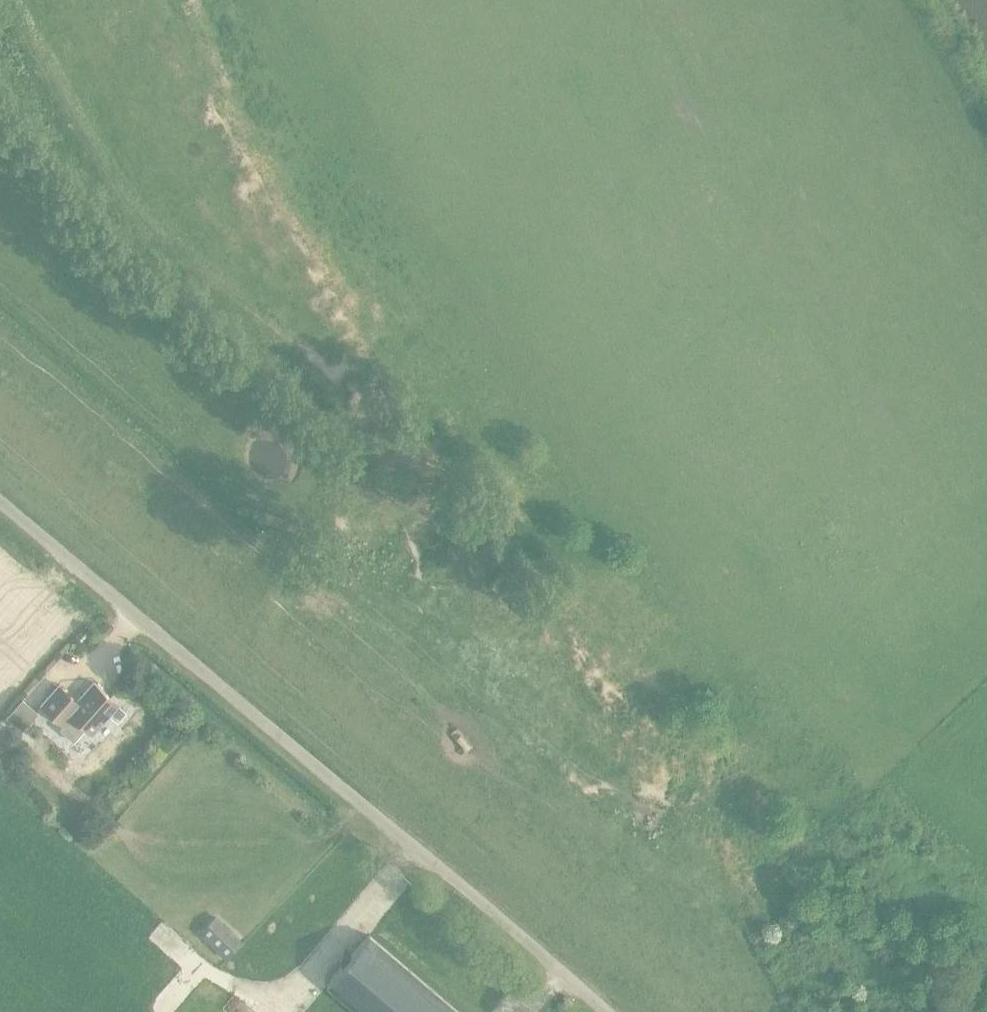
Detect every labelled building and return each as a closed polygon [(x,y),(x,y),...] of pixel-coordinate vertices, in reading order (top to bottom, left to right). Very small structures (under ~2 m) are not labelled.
[(62,724),(60,728),(74,739),(86,727),(90,731),(118,703),(94,680),(76,697),(58,681),(39,703),(62,724)] [(6,716),(21,729),(37,712),(22,698),(6,716)] [(199,932),(225,958),(243,940),(216,914),(199,932)] [(361,1011),(460,1011),(368,934),(326,983),(361,1011)]
